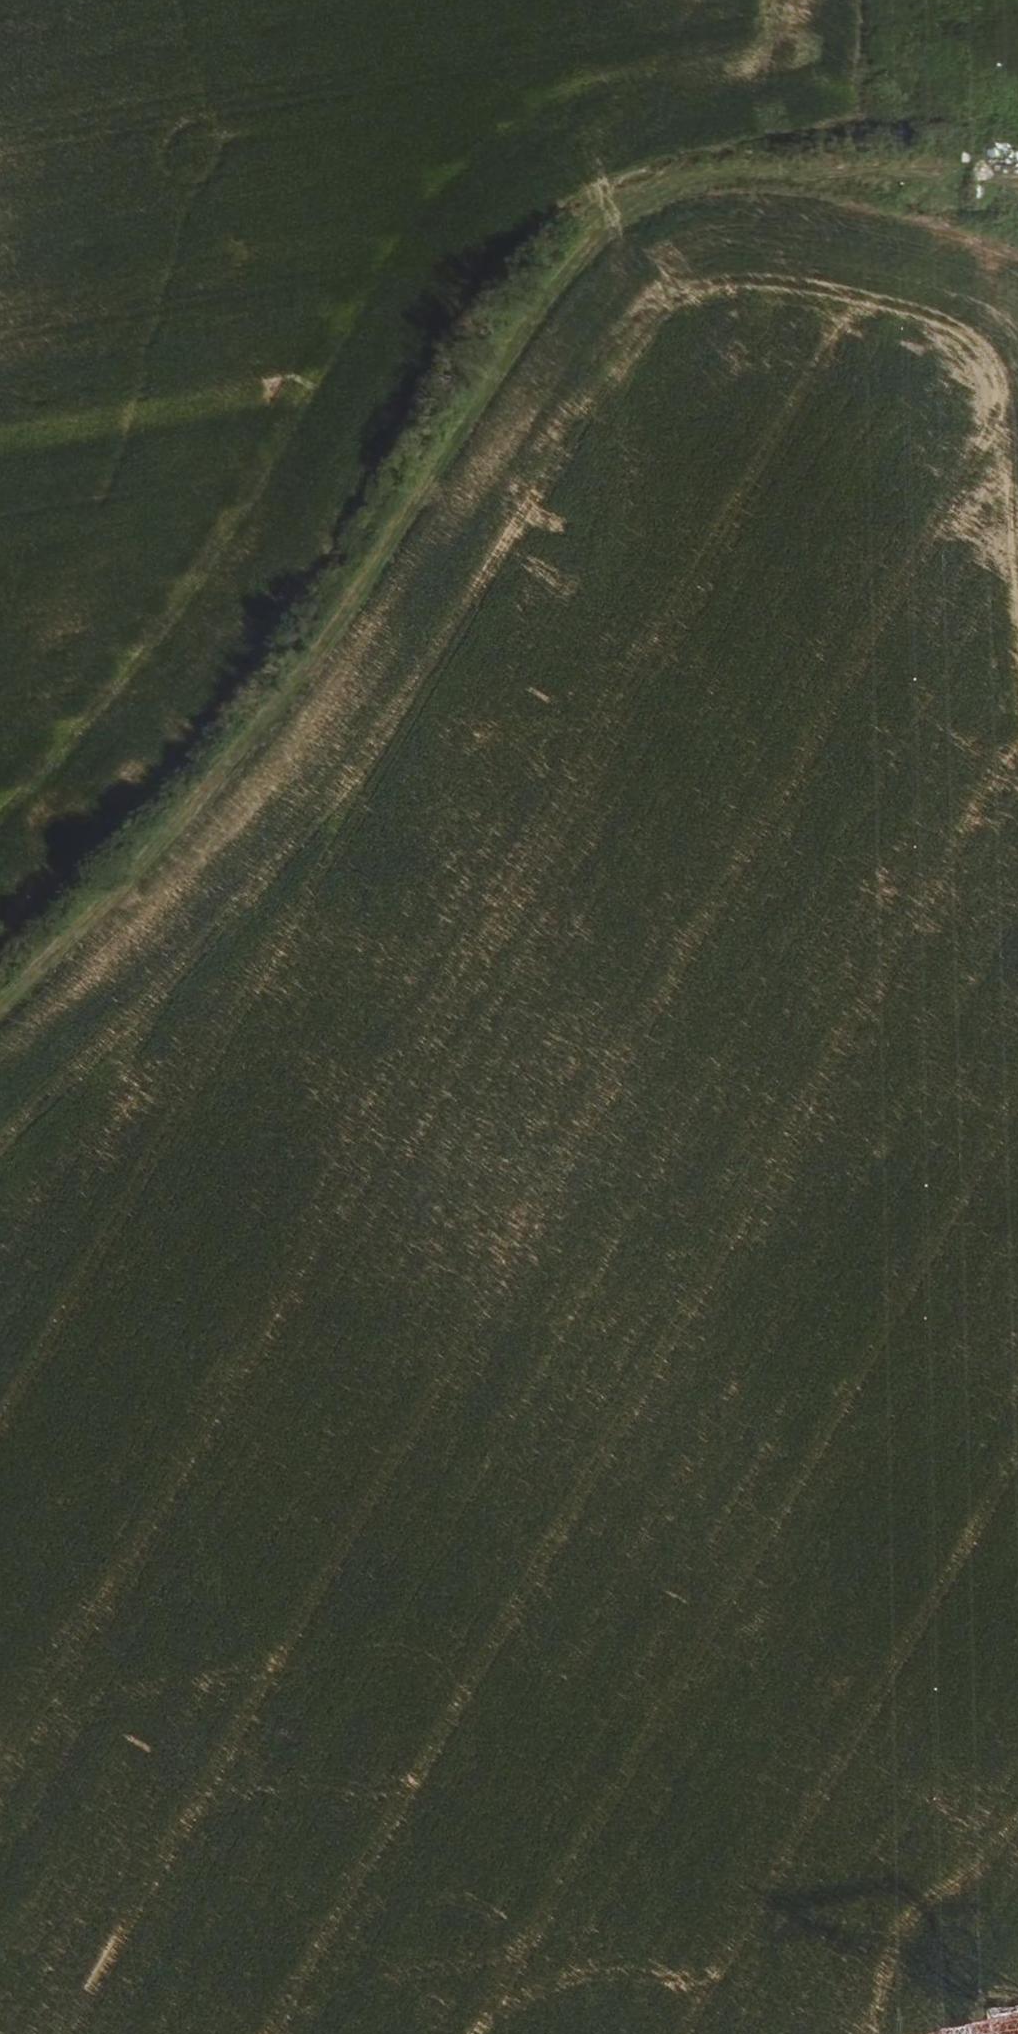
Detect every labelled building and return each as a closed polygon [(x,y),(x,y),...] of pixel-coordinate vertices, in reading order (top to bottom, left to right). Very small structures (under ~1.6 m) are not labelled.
[(985,2033),(1017,2033),(1017,2010),(984,2011),(985,2033)]
